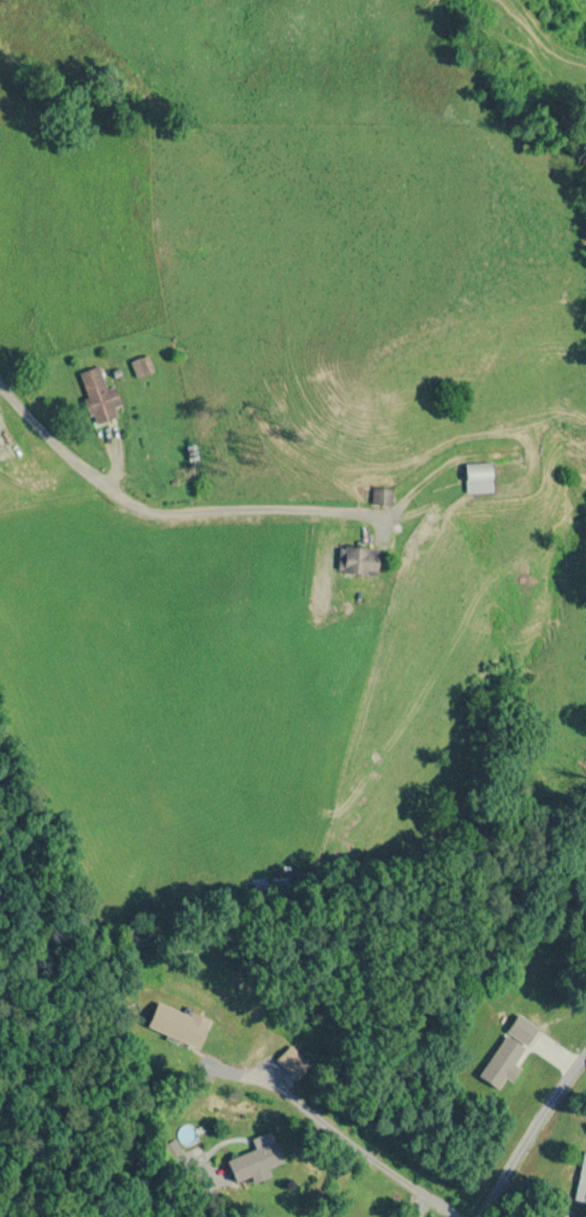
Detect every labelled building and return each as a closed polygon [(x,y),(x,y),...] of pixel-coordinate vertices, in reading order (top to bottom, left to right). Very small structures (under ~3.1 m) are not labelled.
[(139,378),(154,371),(146,356),(132,364),(139,378)] [(77,374),(95,426),(118,418),(114,409),(121,406),(115,386),(107,389),(100,366),(77,374)] [(494,492),(493,464),(466,464),(467,492),(494,492)] [(379,548),(344,548),(344,575),(379,575),(379,548)] [(147,1028),(201,1049),(211,1022),(157,1002),(147,1028)] [(538,1029),(516,1016),(479,1077),(501,1090),(538,1029)] [(286,1165),(277,1141),(226,1160),(235,1183),(286,1165)] [(584,1151),(572,1200),(585,1203),(585,1151),(584,1151)]
